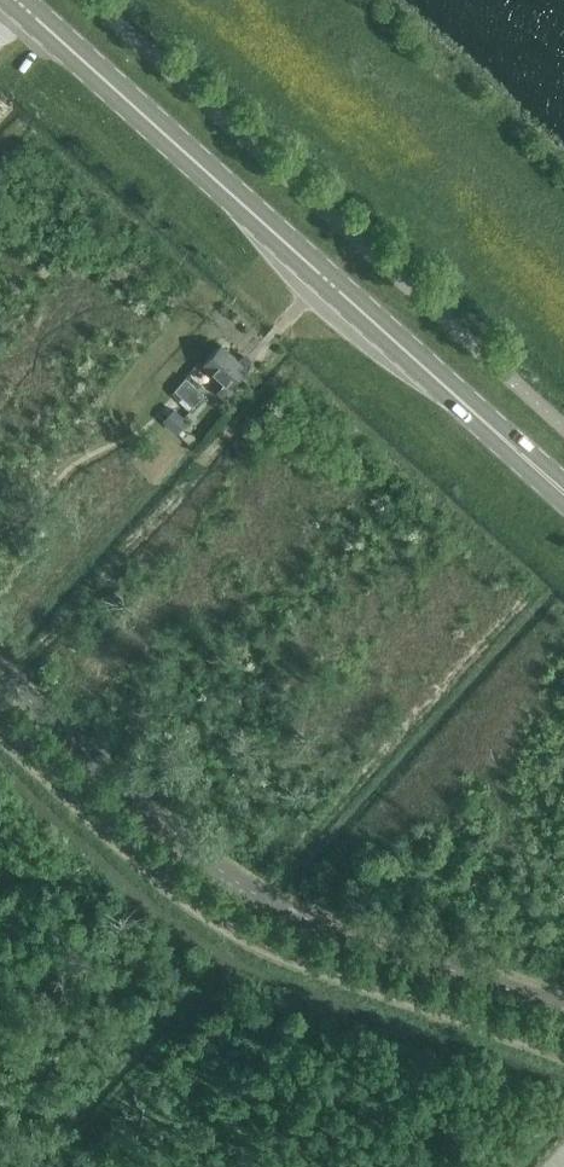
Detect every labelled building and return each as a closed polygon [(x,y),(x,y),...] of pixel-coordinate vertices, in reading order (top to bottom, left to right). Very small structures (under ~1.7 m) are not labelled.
[(222,396),(250,365),(221,339),(201,361),(225,382),(217,391),(222,396)] [(185,375),(174,388),(193,405),(204,392),(185,375)] [(175,405),(163,418),(178,431),(190,418),(175,405)]
